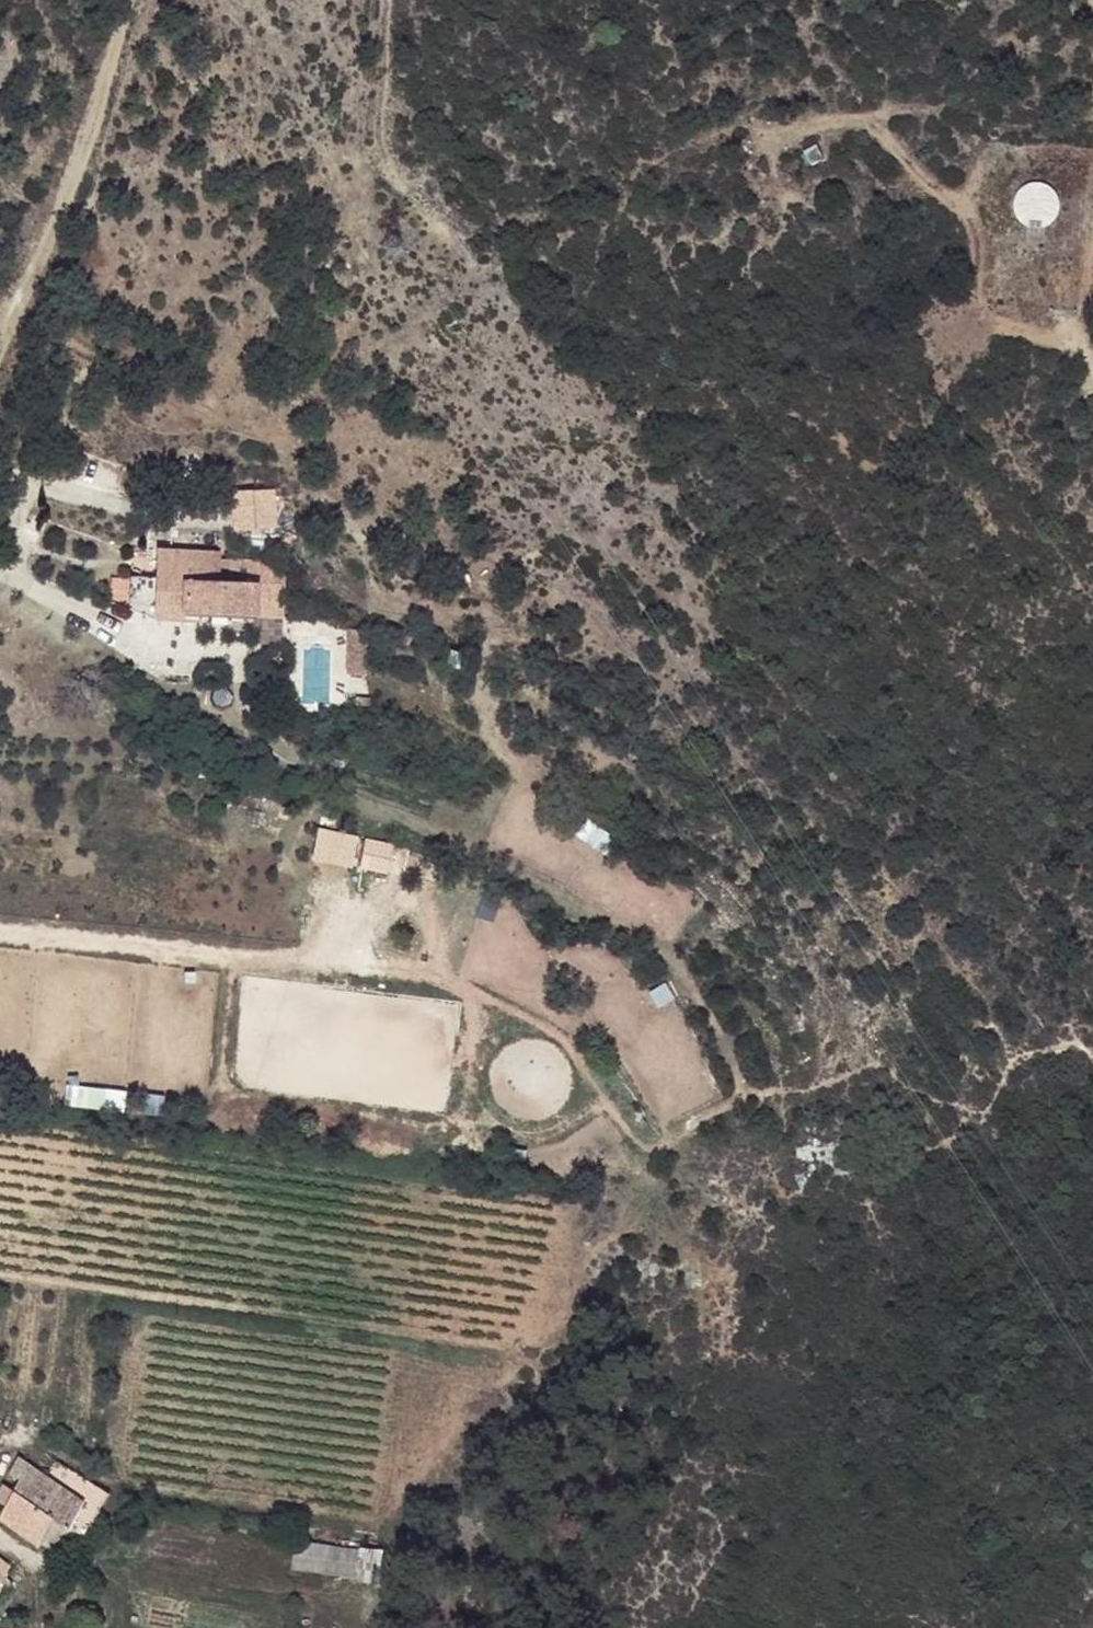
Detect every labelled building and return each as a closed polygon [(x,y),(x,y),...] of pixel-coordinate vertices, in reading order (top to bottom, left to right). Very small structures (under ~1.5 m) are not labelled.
[(1029,219),(1063,216),(1060,184),(1026,187),(1029,219)] [(242,530),(283,527),(280,485),(238,489),(242,530)] [(160,616),(289,616),(289,573),(269,573),(268,578),(224,577),(225,547),(160,546),(160,616)] [(320,828),(317,863),(359,865),(361,830),(320,828)] [(364,868),(394,871),(396,840),(367,838),(364,868)] [(76,1085),(75,1107),(130,1109),(130,1087),(76,1085)] [(4,1521),(52,1549),(67,1523),(88,1535),(114,1491),(61,1459),(54,1471),(24,1454),(0,1495),(0,1496),(14,1504),(4,1521)] [(384,1581),(388,1551),(299,1540),(295,1570),(384,1581)]
